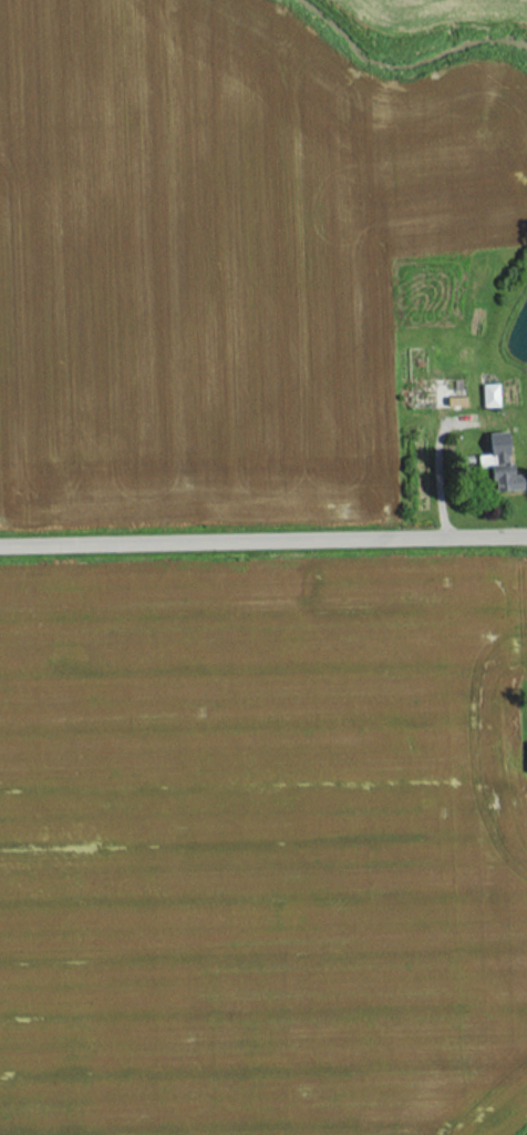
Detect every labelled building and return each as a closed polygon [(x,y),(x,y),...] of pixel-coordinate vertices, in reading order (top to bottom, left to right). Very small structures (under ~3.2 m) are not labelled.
[(496,406),(496,384),(479,384),(480,406),(496,406)] [(485,433),(487,455),(476,456),(477,467),(491,466),(493,491),(523,488),(522,473),(513,474),(512,461),(508,461),(505,431),(485,433)]
